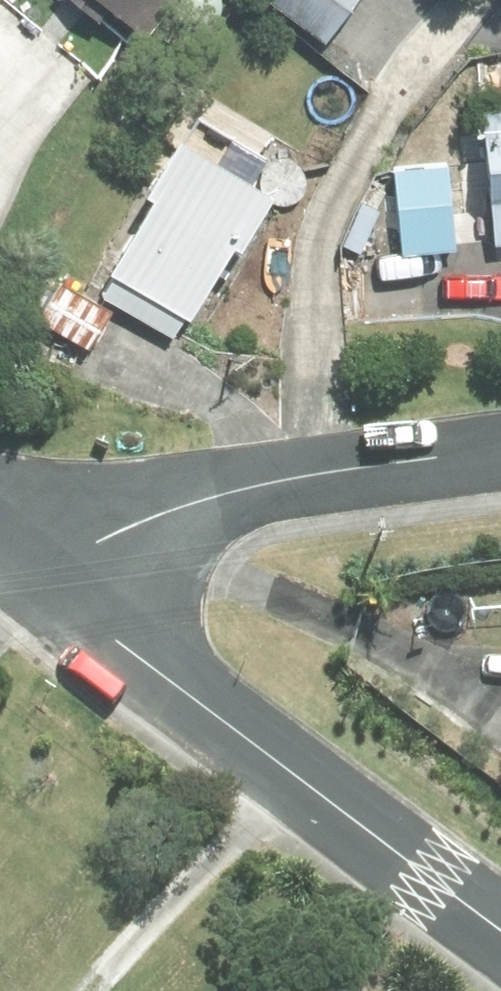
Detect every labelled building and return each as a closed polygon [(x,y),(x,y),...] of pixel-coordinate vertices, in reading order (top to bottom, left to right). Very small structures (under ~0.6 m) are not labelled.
[(263,7),(323,51),(358,0),(267,0),(263,7)] [(493,252),(500,251),(500,120),(479,123),(493,252)] [(112,285),(101,303),(169,344),(180,326),(186,329),(228,259),(235,264),(267,212),(175,154),(143,207),(152,212),(107,283),(112,285)] [(442,174),(392,179),(400,261),(450,256),(442,174)] [(58,288),(37,322),(87,354),(108,322),(58,288)]
